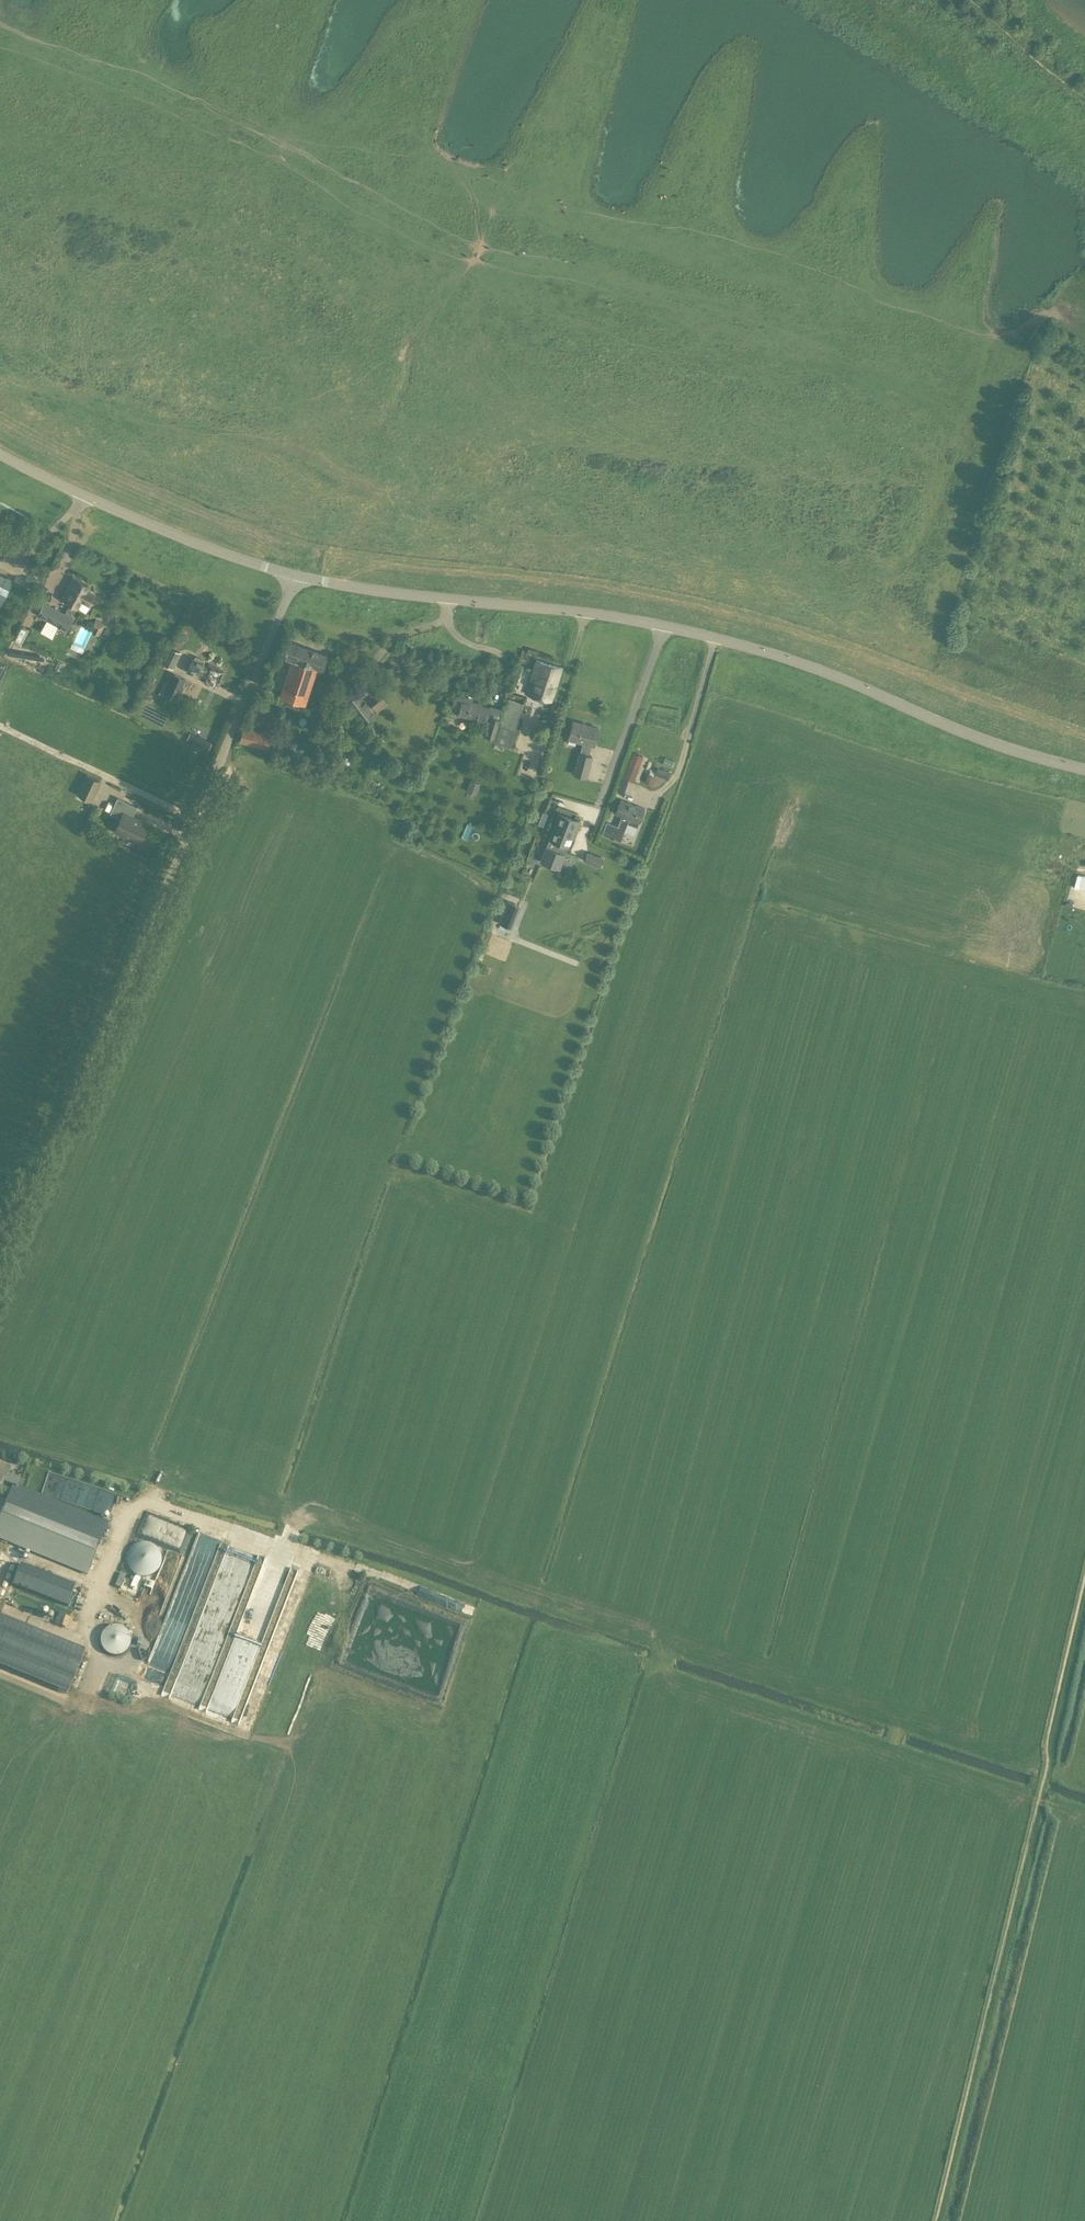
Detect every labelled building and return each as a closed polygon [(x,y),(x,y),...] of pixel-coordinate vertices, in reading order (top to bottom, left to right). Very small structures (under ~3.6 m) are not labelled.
[(0,604),(12,580),(0,574),(0,604)] [(89,584),(74,576),(62,599),(70,603),(65,613),(44,602),(38,613),(67,629),(73,618),(70,616),(73,610),(74,611),(76,607),(77,607),(81,599),(90,604),(95,594),(86,589),(89,584)] [(95,619),(92,626),(95,627),(92,632),(100,636),(105,623),(95,619)] [(293,658),(281,694),(304,702),(316,666),(322,669),(327,655),(289,641),(284,655),(293,658)] [(169,646),(161,662),(174,668),(181,653),(169,646)] [(227,669),(202,657),(200,661),(194,658),(188,671),(194,673),(193,674),(218,686),(227,669)] [(537,660),(527,693),(552,700),(562,668),(537,660)] [(173,672),(164,693),(176,699),(186,678),(173,672)] [(347,700),(355,694),(350,688),(343,695),(347,700)] [(358,692),(355,694),(347,700),(346,701),(363,722),(375,713),(358,692)] [(381,692),(371,700),(378,709),(388,702),(381,692)] [(486,720),(487,715),(489,707),(471,702),(472,699),(455,695),(452,705),(460,707),(458,713),(486,720)] [(509,697),(496,741),(510,746),(523,702),(509,697)] [(487,731),(486,736),(494,738),(500,718),(490,716),(487,731)] [(583,742),(581,751),(589,754),(592,744),(594,745),(598,727),(573,720),(569,738),(583,742)] [(270,733),(244,727),(241,741),(267,747),(270,733)] [(631,750),(625,777),(637,780),(643,753),(631,750)] [(657,767),(655,773),(668,778),(670,771),(673,773),(679,759),(669,755),(666,764),(663,763),(661,768),(657,767)] [(648,772),(646,780),(653,782),(656,774),(648,772)] [(86,773),(77,793),(93,800),(102,780),(86,773)] [(470,779),(467,790),(476,794),(480,782),(470,779)] [(118,797),(110,812),(121,817),(115,830),(139,841),(148,822),(133,815),(137,806),(118,797)] [(607,821),(602,833),(621,841),(627,823),(637,826),(644,808),(621,799),(616,812),(622,815),(618,825),(607,821)] [(576,832),(581,821),(560,813),(541,861),(557,867),(571,830),(576,832)] [(602,857),(587,851),(584,859),(599,865),(602,857)] [(515,903),(507,901),(499,922),(510,927),(513,919),(519,905),(515,903)] [(3,1481),(14,1485),(0,1519),(0,1538),(88,1574),(108,1524),(17,1487),(20,1478),(7,1473),(8,1470),(0,1467),(0,1490),(3,1481)] [(50,1471),(42,1493),(75,1506),(84,1484),(50,1471)] [(140,1533),(182,1546),(188,1526),(146,1513),(140,1533)] [(133,1575),(161,1574),(159,1542),(132,1544),(133,1575)] [(187,1558),(170,1619),(174,1620),(181,1617),(185,1618),(186,1617),(193,1619),(198,1617),(200,1621),(204,1607),(201,1608),(194,1594),(190,1593),(192,1588),(187,1578),(192,1576),(196,1561),(187,1558)] [(21,1564),(13,1585),(68,1606),(76,1586),(21,1564)] [(459,1601),(456,1610),(471,1614),(473,1604),(459,1601)] [(80,1630),(82,1621),(57,1615),(55,1624),(80,1630)] [(0,1616),(0,1667),(68,1695),(86,1651),(0,1616)] [(101,1640),(101,1641),(101,1643),(101,1644),(102,1646),(102,1647),(103,1648),(104,1650),(104,1651),(105,1652),(106,1653),(107,1654),(109,1654),(110,1655),(111,1656),(113,1656),(114,1656),(116,1656),(117,1656),(118,1656),(120,1656),(121,1656),(123,1655),(124,1654),(125,1653),(127,1652),(128,1651),(128,1650),(129,1649),(130,1648),(130,1646),(131,1645),(131,1643),(131,1642),(131,1640),(131,1638),(131,1637),(130,1636),(130,1634),(129,1633),(128,1632),(127,1631),(126,1629),(125,1629),(124,1628),(122,1627),(121,1627),(119,1626),(118,1626),(116,1626),(114,1626),(113,1627),(112,1627),(110,1627),(109,1628),(107,1629),(106,1630),(105,1631),(104,1632),(104,1633),(103,1634),(102,1635),(102,1637),(101,1638),(101,1640)] [(155,1650),(149,1668),(170,1675),(176,1657),(155,1650)] [(118,1679),(115,1690),(126,1694),(130,1683),(118,1679)]
